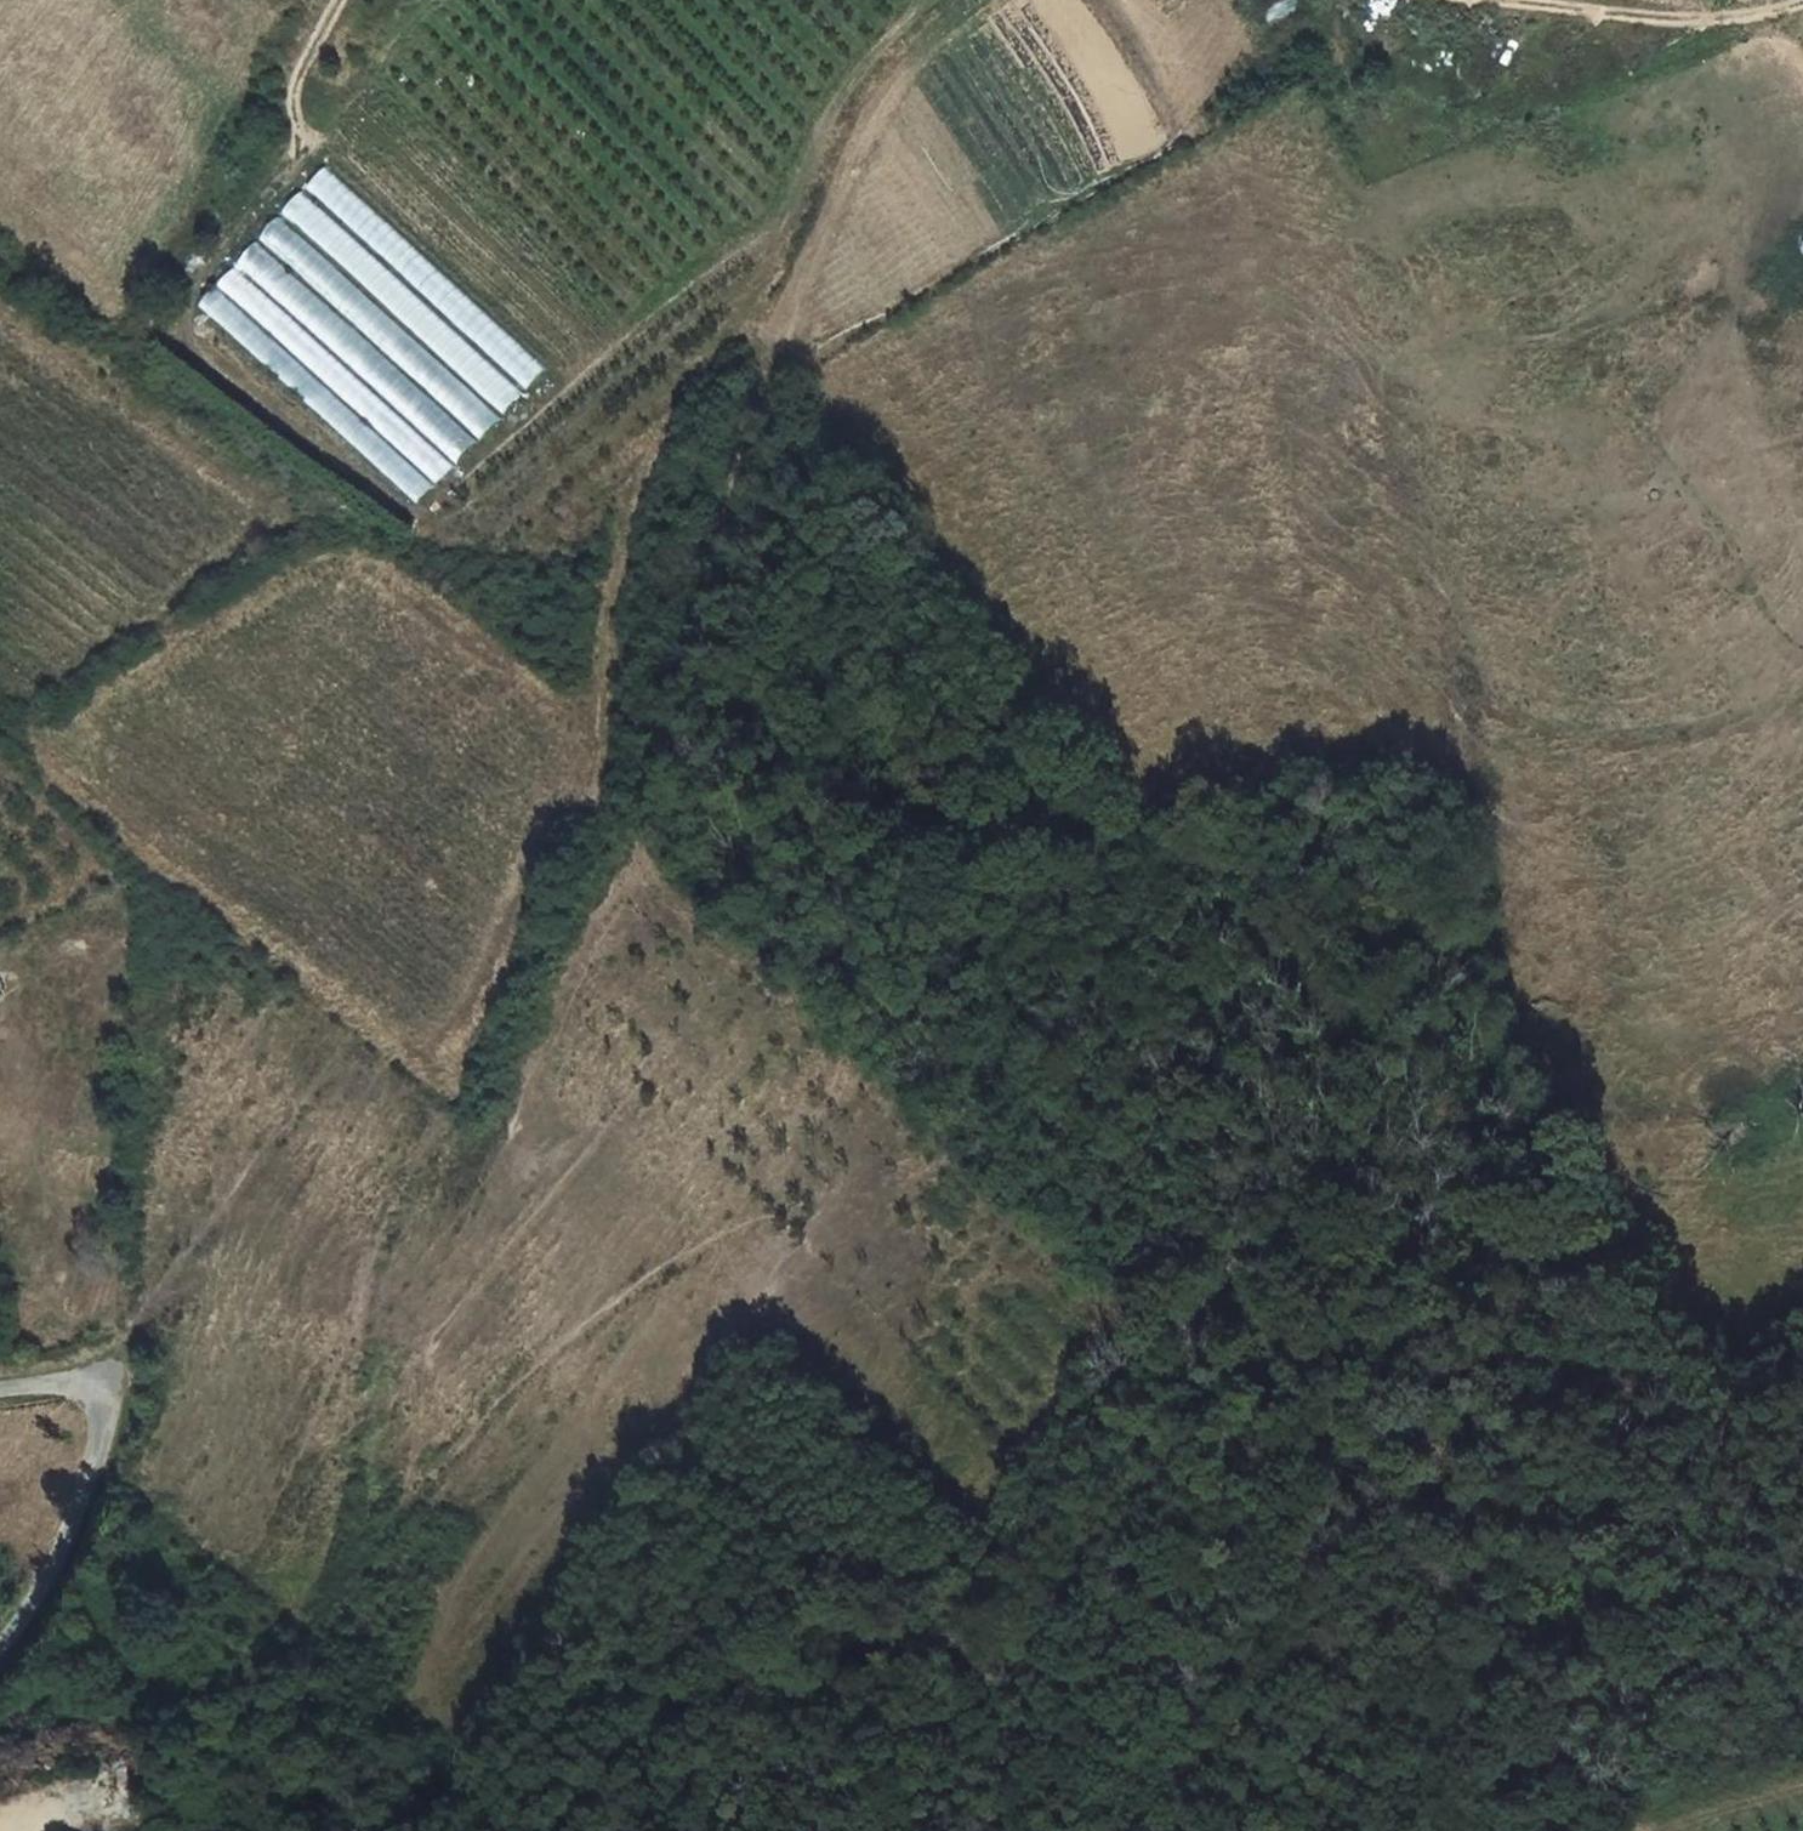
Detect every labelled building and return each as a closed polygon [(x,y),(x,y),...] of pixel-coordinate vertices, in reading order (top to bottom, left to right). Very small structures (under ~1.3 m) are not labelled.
[(324,166),(305,188),(525,388),(545,367),(324,166)] [(301,192),(282,214),(502,414),(522,393),(301,192)] [(279,217),(259,239),(478,437),(498,416),(279,217)] [(256,243),(236,264),(455,463),(475,442),(256,243)] [(234,266),(218,284),(437,483),(453,465),(234,266)] [(214,288),(197,306),(416,505),(433,486),(214,288)]
